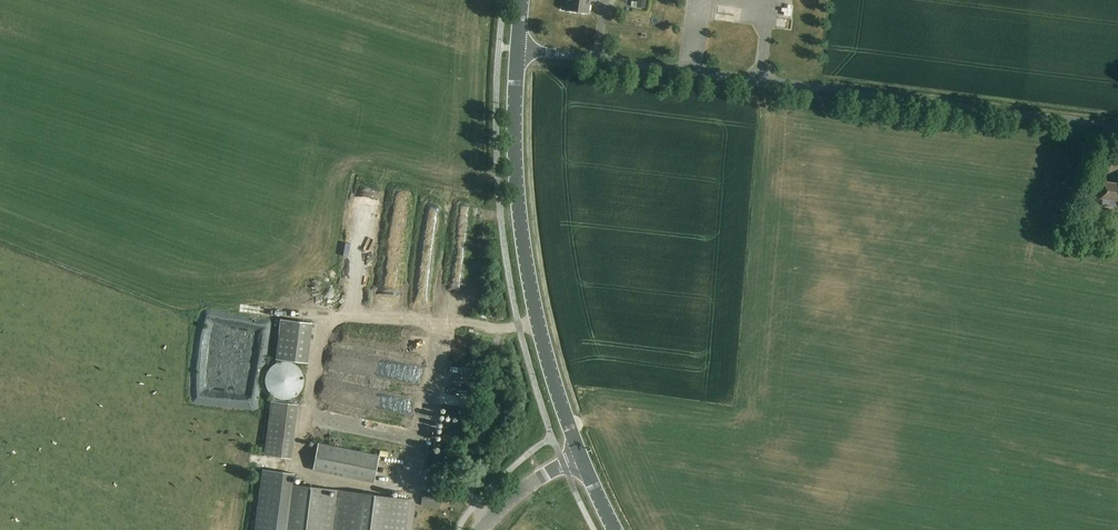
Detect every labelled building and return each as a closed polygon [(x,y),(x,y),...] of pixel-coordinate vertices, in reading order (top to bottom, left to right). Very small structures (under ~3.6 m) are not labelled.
[(568,10),(589,13),(591,0),(569,0),(568,10)] [(638,8),(646,9),(647,0),(639,0),(638,3),(638,8)] [(714,15),(737,15),(737,4),(714,3),(714,15)] [(1104,182),(1102,198),(1117,200),(1117,183),(1104,182)] [(275,358),(308,362),(312,322),(280,318),(275,358)] [(263,455),(291,459),(297,404),(270,401),(263,455)] [(366,428),(367,422),(353,419),(352,425),(366,428)] [(374,483),(379,456),(318,444),(312,470),(374,483)] [(408,499),(408,498),(329,489),(323,488),(314,487),(306,486),(294,484),(294,483),(295,474),(263,470),(261,480),(255,529),(404,529),(408,499)] [(438,507),(440,494),(422,492),(421,505),(438,507)]
